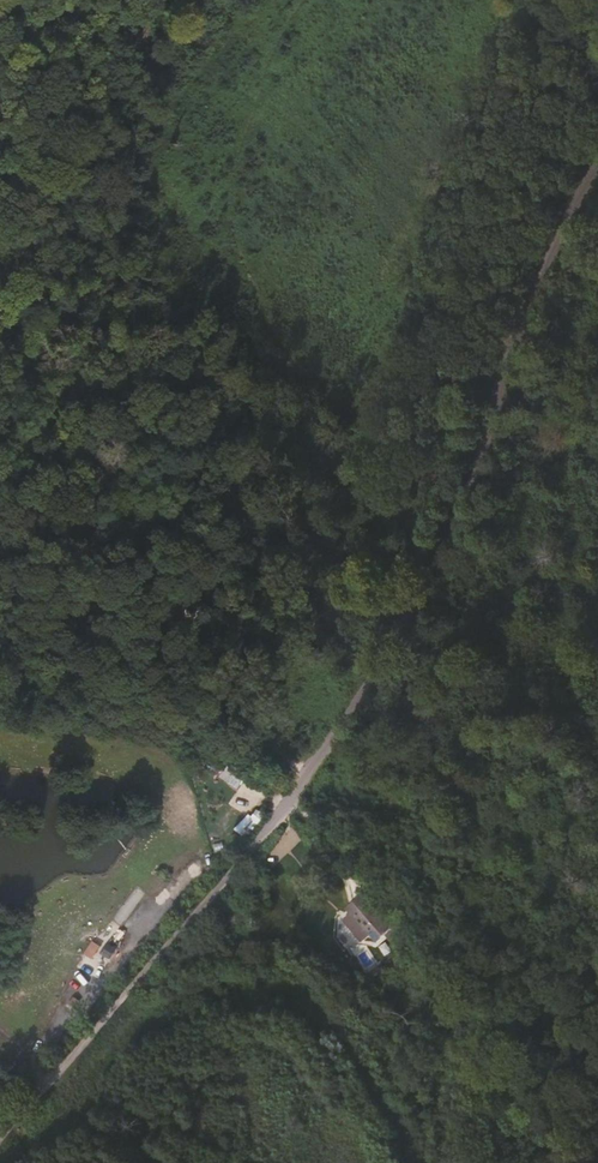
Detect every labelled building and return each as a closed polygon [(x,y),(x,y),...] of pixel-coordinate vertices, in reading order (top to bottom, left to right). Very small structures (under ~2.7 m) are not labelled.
[(382,935),(380,932),(376,925),(383,921),(366,897),(347,911),(357,927),(362,928),(370,942),(382,935)] [(92,960),(102,948),(94,942),(84,954),(92,960)] [(116,970),(109,964),(97,977),(104,984),(116,970)] [(86,1001),(80,994),(75,999),(82,1005),(86,1001)]
